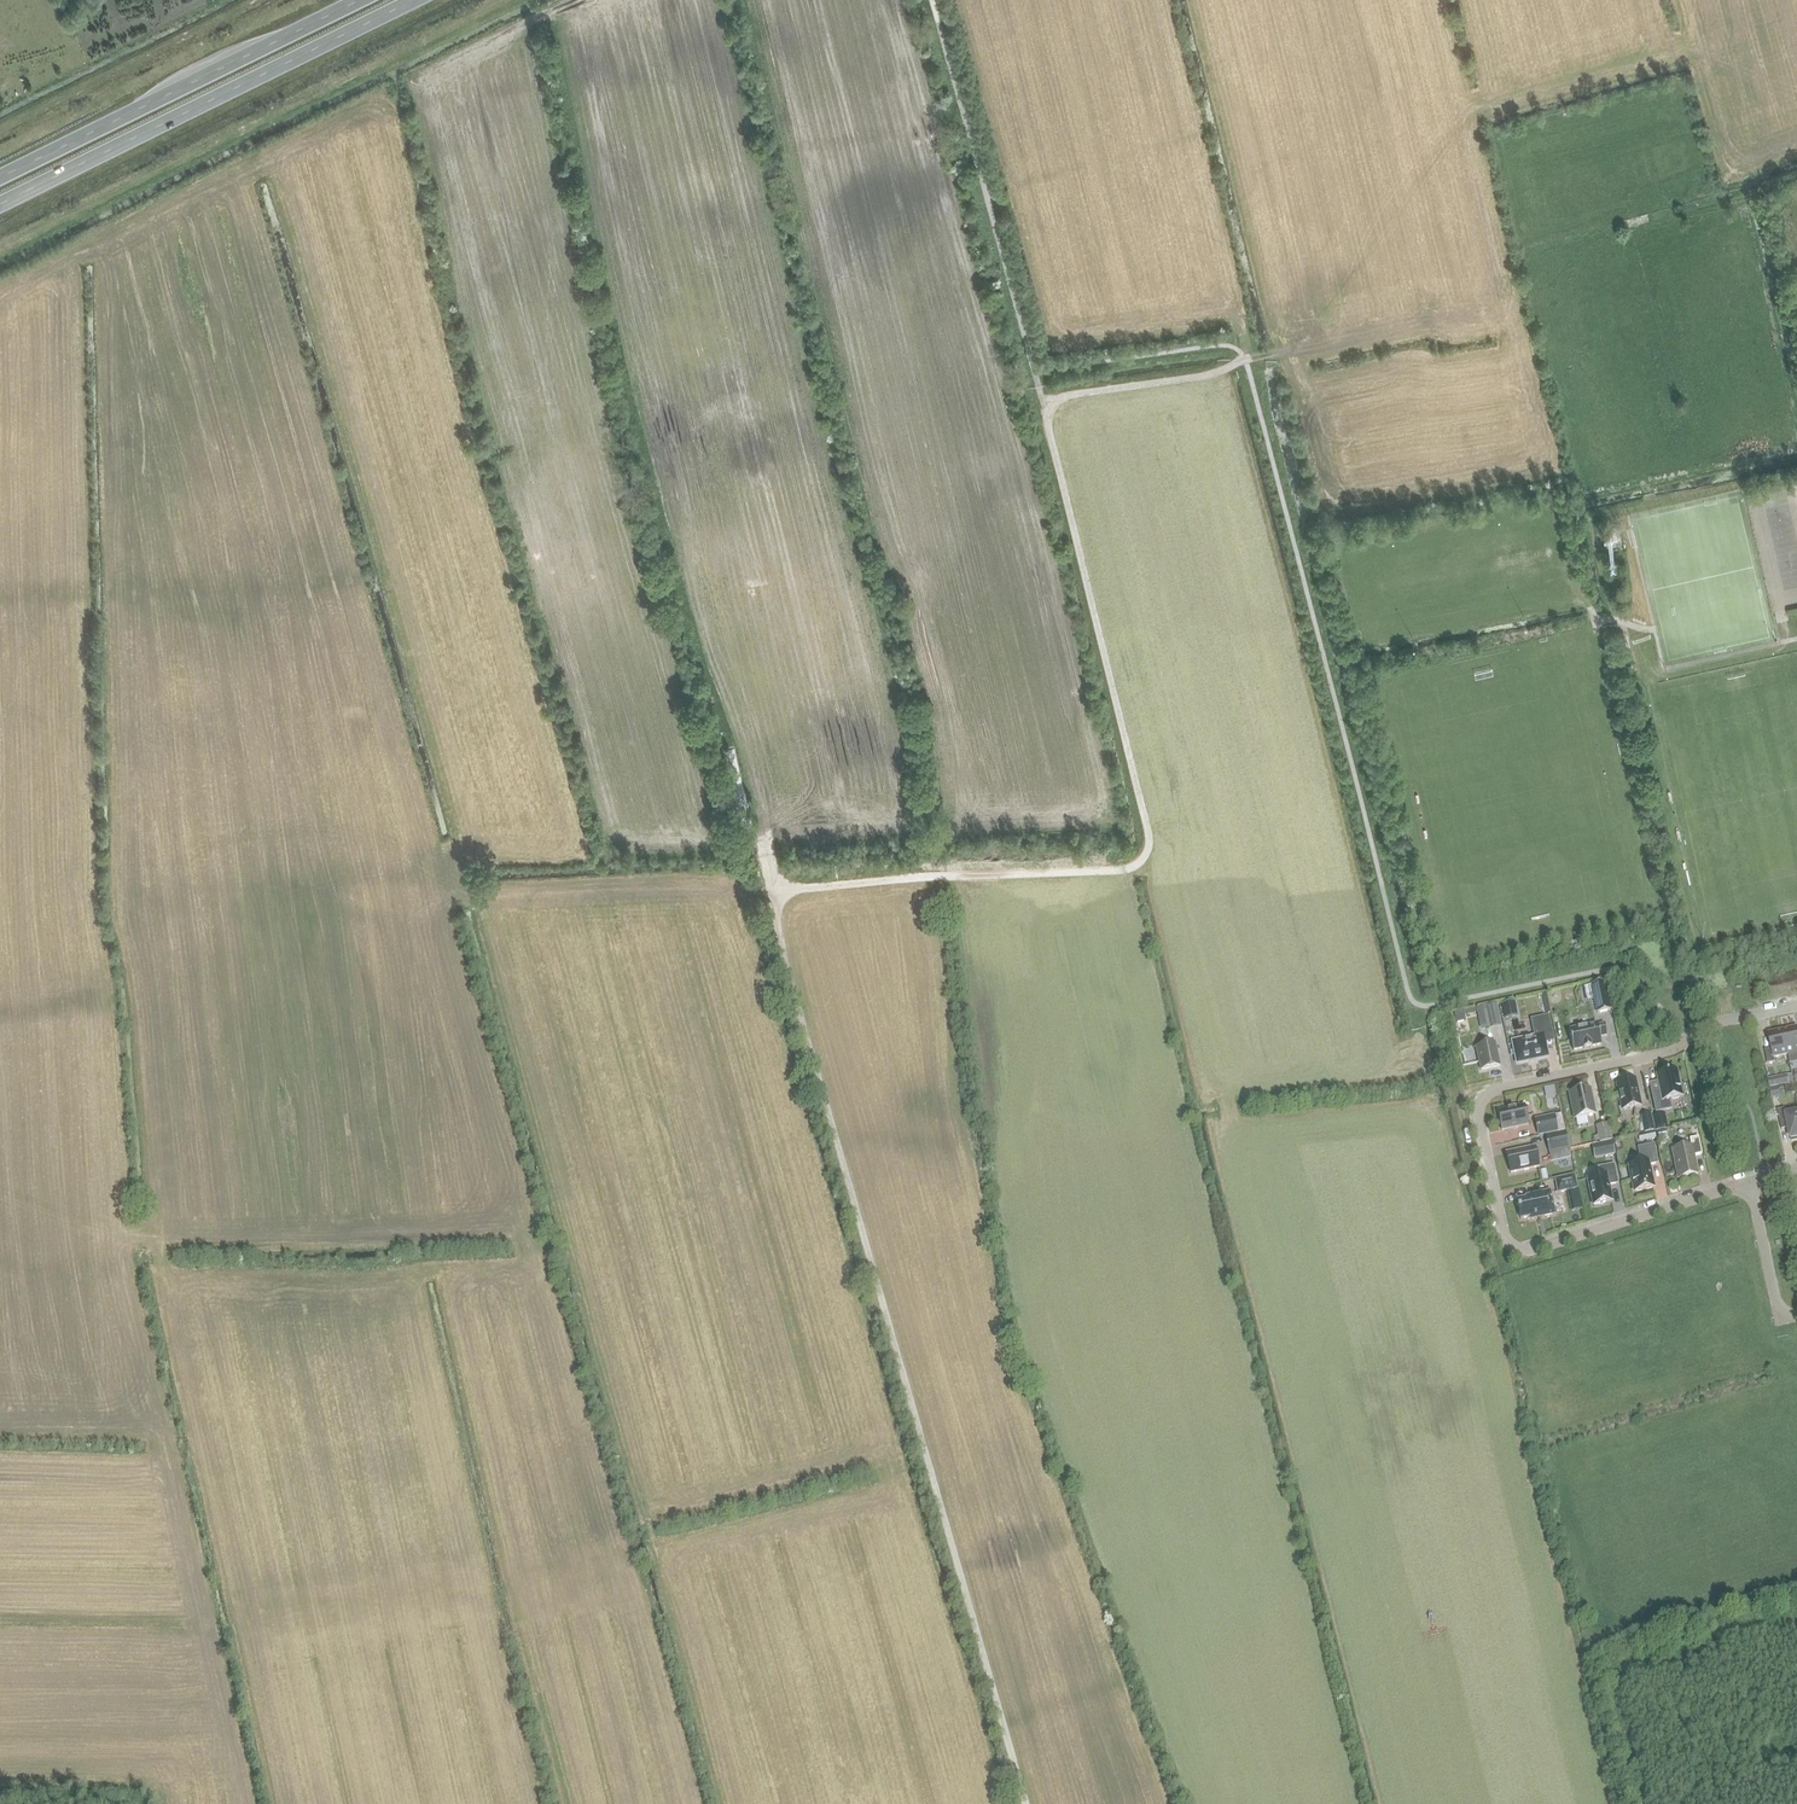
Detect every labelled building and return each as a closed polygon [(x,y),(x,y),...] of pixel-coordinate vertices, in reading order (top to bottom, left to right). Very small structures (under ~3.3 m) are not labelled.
[(1605,982),(1591,985),(1597,1013),(1610,1010),(1605,982)] [(1513,1001),(1501,1004),(1505,1018),(1516,1016),(1513,1001)] [(1485,1007),(1486,1012),(1489,1026),(1501,1024),(1497,1005),(1485,1007)] [(1463,1011),(1454,1013),(1456,1023),(1465,1021),(1463,1011)] [(1547,1056),(1544,1043),(1543,1036),(1552,1034),(1549,1016),(1531,1020),(1535,1038),(1513,1042),(1518,1062),(1529,1060),(1530,1062),(1536,1061),(1536,1058),(1547,1056)] [(1600,1037),(1607,1036),(1605,1024),(1598,1026),(1597,1024),(1569,1031),(1573,1050),(1584,1048),(1584,1050),(1591,1048),(1591,1047),(1602,1044),(1600,1037)] [(1788,1054),(1796,1052),(1796,1028),(1783,1031),(1788,1054)] [(1788,1054),(1783,1031),(1769,1034),(1772,1048),(1764,1050),(1767,1064),(1775,1062),(1774,1057),(1788,1054)] [(1495,1043),(1476,1047),(1481,1070),(1500,1066),(1495,1043)] [(1676,1071),(1657,1075),(1661,1091),(1652,1093),(1656,1112),(1672,1109),(1670,1099),(1682,1097),(1676,1071)] [(1787,1074),(1768,1078),(1770,1088),(1789,1084),(1787,1074)] [(1635,1080),(1616,1084),(1622,1110),(1641,1106),(1635,1080)] [(1779,1087),(1770,1088),(1772,1098),(1781,1097),(1779,1087)] [(1575,1118),(1595,1114),(1589,1089),(1570,1094),(1575,1118)] [(1502,1130),(1528,1125),(1524,1106),(1498,1111),(1502,1130)] [(1786,1115),(1785,1108),(1777,1110),(1781,1130),(1782,1130),(1781,1126),(1788,1124),(1792,1141),(1796,1140),(1796,1113),(1786,1115)] [(1651,1114),(1641,1116),(1645,1132),(1654,1130),(1651,1114)] [(1658,1127),(1667,1124),(1663,1114),(1654,1117),(1658,1127)] [(1558,1131),(1555,1115),(1536,1119),(1539,1135),(1558,1131)] [(1612,1140),(1608,1123),(1596,1126),(1600,1142),(1612,1140)] [(1569,1148),(1565,1131),(1545,1136),(1549,1152),(1559,1150),(1569,1148)] [(1654,1131),(1644,1133),(1646,1141),(1656,1139),(1654,1131)] [(1678,1178),(1698,1174),(1694,1156),(1702,1154),(1698,1137),(1690,1139),(1691,1146),(1672,1150),(1678,1178)] [(1592,1145),(1595,1158),(1615,1154),(1612,1141),(1592,1145)] [(1638,1148),(1641,1163),(1629,1166),(1635,1192),(1654,1188),(1649,1165),(1658,1163),(1654,1144),(1638,1148)] [(1507,1153),(1511,1173),(1539,1167),(1535,1147),(1507,1153)] [(1569,1148),(1559,1150),(1561,1159),(1571,1157),(1569,1148)] [(1594,1205),(1612,1201),(1609,1185),(1618,1183),(1614,1164),(1598,1168),(1600,1177),(1588,1179),(1594,1205)] [(1558,1192),(1577,1188),(1574,1175),(1555,1179),(1558,1192)] [(1555,1214),(1550,1191),(1526,1196),(1526,1198),(1517,1201),(1521,1219),(1530,1217),(1531,1219),(1555,1214)]
